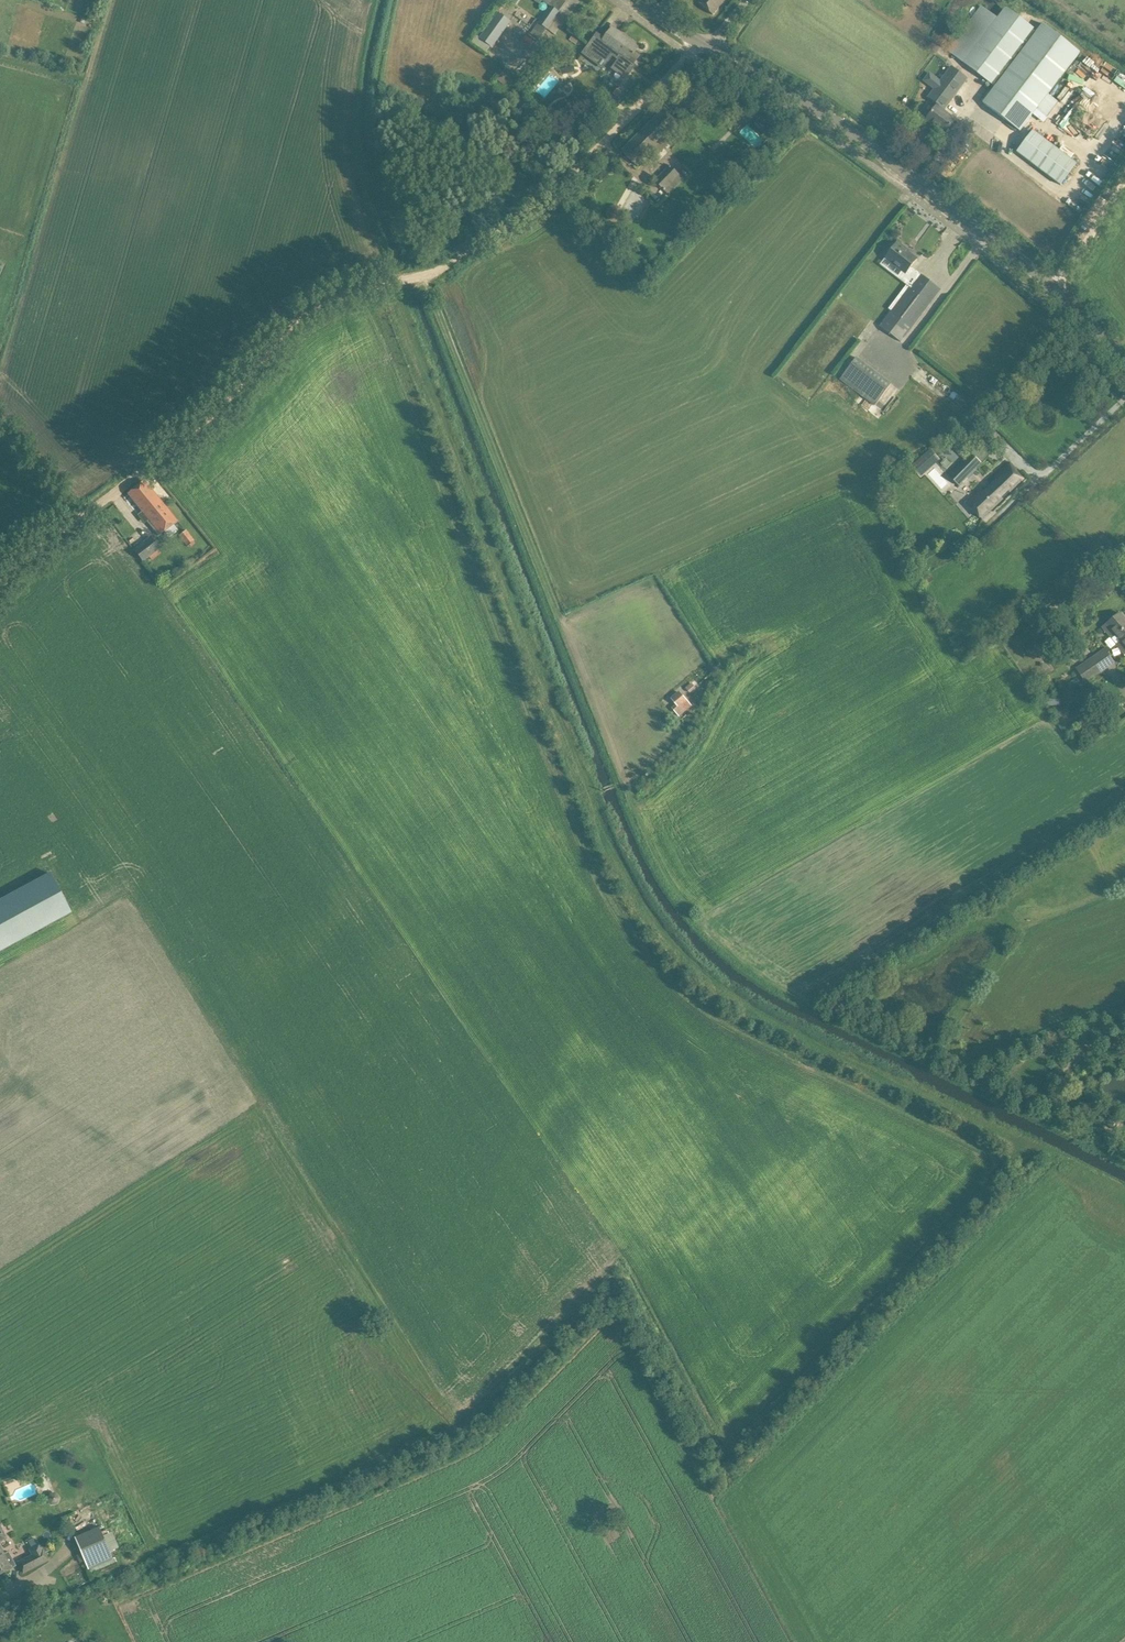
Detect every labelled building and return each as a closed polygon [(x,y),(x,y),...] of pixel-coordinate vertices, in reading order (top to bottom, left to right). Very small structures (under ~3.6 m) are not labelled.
[(697,1),(713,15),(726,0),(697,0),(697,1)] [(531,34),(539,39),(559,11),(551,6),(531,34)] [(1043,23),(1036,32),(1005,8),(998,18),(992,25),(979,15),(951,53),(964,63),(995,86),(983,103),(1020,131),(1080,52),(1043,23)] [(497,12),(479,37),(493,47),(511,21),(497,12)] [(595,36),(582,53),(597,63),(603,54),(606,50),(612,55),(619,59),(612,68),(625,79),(635,65),(633,64),(639,56),(635,53),(639,47),(612,27),(606,36),(602,41),(595,36)] [(935,89),(929,97),(939,104),(944,108),(950,101),(966,78),(951,67),(935,89)] [(509,79),(503,75),(498,82),(504,86),(509,79)] [(734,103),(726,112),(729,115),(738,107),(734,103)] [(933,111),(926,120),(927,121),(928,119),(938,127),(937,128),(945,134),(955,120),(942,110),(944,108),(939,104),(937,106),(933,111)] [(663,109),(622,151),(630,158),(637,166),(656,147),(661,152),(672,141),(666,136),(678,124),(671,117),(663,109)] [(782,122),(774,130),(782,138),(790,130),(782,122)] [(1077,163),(1033,130),(1017,152),(1061,185),(1077,163)] [(669,194),(684,179),(670,165),(655,180),(669,194)] [(607,212),(607,214),(607,217),(609,219),(611,221),(614,222),(616,222),(619,221),(621,219),(622,217),(623,214),(623,212),(623,209),(621,207),(619,206),(616,205),(614,205),(611,206),(609,207),(607,209),(607,212)] [(901,342),(934,298),(941,289),(920,273),(918,275),(909,269),(917,259),(904,250),(906,248),(897,241),(891,250),(885,257),(904,271),(901,275),(912,284),(880,326),(901,342)] [(891,384),(856,358),(840,379),(875,405),(891,384)] [(954,437),(949,444),(957,452),(960,448),(963,445),(963,440),(960,437),(954,437)] [(949,475),(960,485),(982,463),(972,453),(949,475)] [(982,519),(1017,486),(1024,478),(1010,463),(996,476),(998,478),(984,492),(982,490),(968,504),(982,519)] [(925,475),(943,492),(947,487),(949,488),(954,482),(946,475),(935,465),(925,475)] [(177,520),(151,488),(144,480),(126,492),(149,519),(147,521),(158,535),(177,520)] [(179,535),(187,546),(194,541),(186,530),(179,535)] [(159,548),(157,545),(150,537),(134,549),(143,561),(159,548)] [(1090,550),(1101,562),(1108,556),(1097,545),(1094,546),(1090,550)] [(1124,638),(1124,619),(1120,613),(1102,628),(1117,645),(1122,641),(1124,638)] [(1122,641),(1117,645),(1124,655),(1124,638),(1122,641)] [(1030,656),(1037,650),(1031,642),(1024,647),(1030,656)] [(1094,657),(1103,670),(1114,663),(1108,654),(1110,652),(1107,647),(1094,657)] [(1086,682),(1103,670),(1094,657),(1077,669),(1086,682)] [(680,691),(671,698),(682,713),(691,706),(680,691)] [(1047,694),(1046,704),(1060,705),(1061,695),(1047,694)] [(51,873),(0,900),(0,950),(72,911),(51,873)] [(56,1493),(50,1493),(47,1499),(51,1504),(57,1504),(60,1498),(56,1493)] [(99,1526),(74,1536),(88,1569),(113,1558),(99,1526)] [(23,1572),(39,1564),(48,1559),(39,1543),(28,1549),(31,1556),(18,1562),(23,1572)] [(11,1568),(15,1565),(8,1551),(3,1553),(0,1547),(0,1574),(11,1568)]
